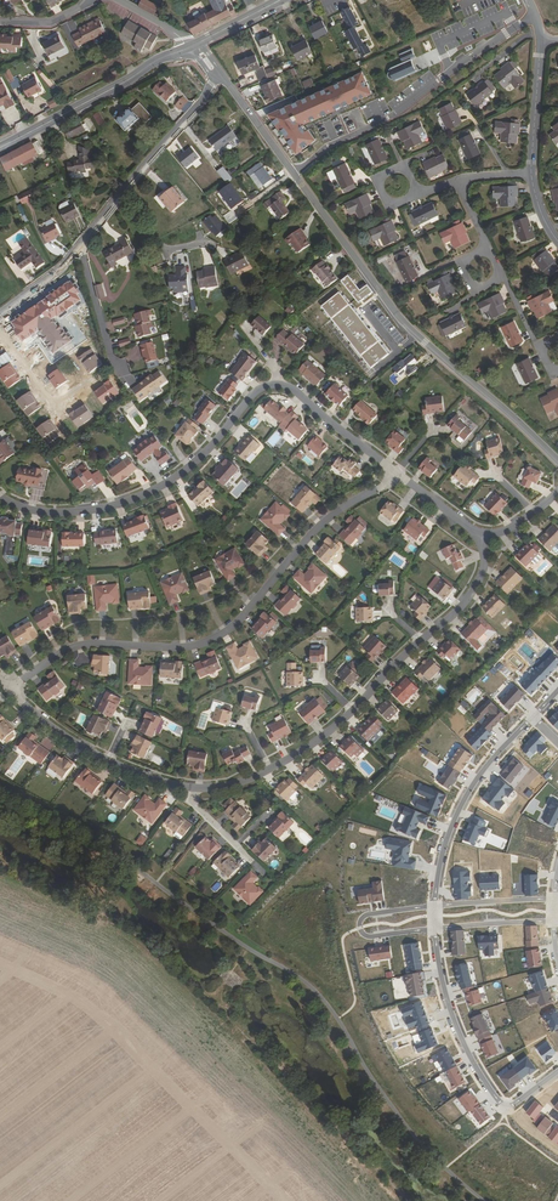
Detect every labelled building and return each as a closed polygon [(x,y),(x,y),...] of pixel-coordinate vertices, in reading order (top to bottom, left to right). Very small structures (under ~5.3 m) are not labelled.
[(50,9),(55,6),(54,5),(63,0),(46,0),(50,9)] [(137,6),(153,15),(158,6),(147,0),(141,0),(137,6)] [(194,36),(236,13),(232,6),(228,8),(224,0),(210,0),(215,10),(201,17),(199,13),(193,16),(196,20),(188,24),(194,36)] [(377,16),(369,1),(365,4),(367,8),(366,8),(367,11),(368,10),(373,18),(377,16)] [(349,7),(340,12),(350,29),(345,32),(354,50),(357,49),(362,57),(370,53),(366,44),(363,45),(354,27),(358,25),(349,7)] [(151,49),(157,37),(129,20),(128,22),(122,34),(137,43),(135,48),(142,52),(145,46),(151,49)] [(78,47),(105,33),(99,21),(90,26),(89,24),(79,29),(81,32),(73,36),(78,47)] [(322,21),(310,28),(316,39),(328,32),(322,21)] [(17,46),(22,47),(23,38),(9,36),(9,34),(4,33),(3,41),(6,42),(5,47),(12,48),(12,52),(16,52),(17,46)] [(65,47),(59,36),(43,44),(49,56),(55,53),(55,52),(65,47)] [(272,36),(259,41),(264,53),(277,48),(272,36)] [(314,57),(306,41),(292,48),(298,61),(307,56),(309,60),(314,57)] [(392,81),(393,81),(395,81),(396,83),(398,82),(398,83),(419,74),(418,72),(414,63),(414,62),(414,61),(418,59),(418,58),(417,58),(415,52),(414,50),(401,56),(405,64),(392,70),(391,71),(392,73),(391,73),(390,74),(390,75),(390,76),(390,77),(390,78),(390,79),(391,80),(392,81)] [(255,56),(238,63),(243,75),(260,68),(255,56)] [(511,84),(516,89),(524,82),(514,70),(517,67),(513,62),(510,64),(509,63),(501,69),(502,71),(495,77),(505,89),(511,84)] [(376,94),(366,68),(272,114),(300,153),(319,139),(307,124),(376,94)] [(9,70),(4,73),(8,81),(13,78),(9,70)] [(35,78),(22,86),(28,98),(42,90),(35,78)] [(311,79),(302,83),(305,90),(314,86),(311,79)] [(266,97),(264,97),(267,102),(282,96),(275,81),(262,87),(266,97)] [(491,90),(494,88),(489,82),(486,84),(485,83),(485,82),(468,95),(476,106),(493,93),(492,92),(491,90)] [(166,102),(172,96),(158,83),(153,89),(166,102)] [(0,85),(0,105),(3,103),(4,105),(6,110),(15,105),(3,84),(0,85)] [(250,98),(261,92),(256,84),(246,90),(250,98)] [(176,106),(180,110),(188,101),(187,99),(184,97),(176,106)] [(133,110),(132,109),(118,121),(128,131),(135,124),(141,130),(155,118),(141,103),(133,110)] [(440,110),(443,117),(442,118),(448,130),(463,123),(456,111),(455,111),(452,105),(440,110)] [(99,112),(94,115),(101,125),(106,121),(99,112)] [(81,122),(64,131),(68,139),(85,130),(81,122)] [(422,143),(418,135),(424,132),(420,123),(398,133),(403,142),(404,142),(408,149),(422,143)] [(496,123),(495,133),(502,134),(502,138),(501,142),(517,144),(518,135),(520,135),(520,125),(496,123)] [(225,146),(237,136),(229,125),(209,140),(219,154),(227,148),(225,146)] [(459,141),(468,160),(481,154),(471,135),(459,141)] [(367,146),(376,165),(388,159),(379,140),(367,146)] [(28,161),(33,158),(43,153),(38,142),(33,145),(33,143),(22,149),(28,161)] [(81,161),(75,161),(75,163),(68,164),(70,173),(86,171),(86,169),(95,168),(94,159),(89,160),(88,156),(89,156),(89,151),(79,147),(81,161)] [(178,156),(184,168),(200,159),(193,147),(178,156)] [(11,155),(18,167),(23,164),(28,161),(22,149),(11,155)] [(7,173),(12,169),(18,167),(11,155),(1,160),(6,170),(7,173)] [(423,164),(430,178),(443,172),(442,171),(449,167),(443,156),(437,159),(436,158),(423,164)] [(260,164),(248,173),(251,177),(255,174),(260,180),(265,186),(273,180),(264,168),(263,168),(260,164)] [(345,188),(347,187),(353,184),(355,183),(346,164),(334,170),(343,189),(345,188)] [(226,183),(233,178),(223,166),(217,171),(226,183)] [(251,177),(255,183),(260,180),(255,174),(251,177)] [(232,183),(219,193),(233,211),(246,201),(232,183)] [(501,198),(502,206),(517,205),(516,197),(518,197),(517,187),(494,188),(494,199),(501,198)] [(187,205),(175,190),(162,199),(173,215),(187,205)] [(283,191),(266,203),(270,209),(273,207),(282,219),(292,212),(284,201),(288,197),(283,191)] [(252,203),(259,198),(255,193),(249,198),(252,203)] [(346,204),(351,214),(357,211),(360,218),(374,212),(370,205),(372,204),(368,194),(346,204)] [(31,221),(22,204),(18,206),(26,223),(31,221)] [(67,223),(80,216),(74,204),(60,211),(67,223)] [(413,213),(414,216),(411,217),(415,227),(438,216),(432,204),(413,213)] [(204,220),(215,237),(227,229),(216,212),(204,220)] [(522,242),(535,237),(528,218),(515,222),(522,242)] [(371,231),(375,241),(381,238),(385,245),(399,239),(395,231),(397,230),(392,221),(389,222),(388,219),(379,223),(381,226),(371,231)] [(440,234),(445,244),(451,241),(455,248),(469,242),(465,234),(466,233),(462,224),(461,224),(459,221),(454,224),(456,227),(440,234)] [(48,243),(54,240),(53,239),(56,238),(60,235),(54,224),(41,231),(48,243)] [(306,238),(308,236),(302,228),(288,239),(292,246),(295,244),(301,253),(312,245),(306,238)] [(123,244),(107,252),(112,262),(109,264),(111,268),(120,264),(118,261),(130,255),(127,249),(132,246),(128,238),(122,241),(123,244)] [(20,244),(25,250),(27,253),(17,261),(16,262),(22,270),(32,262),(37,268),(44,263),(26,239),(20,244)] [(132,246),(127,249),(130,255),(130,256),(135,253),(132,246)] [(17,261),(27,253),(25,250),(15,257),(17,261)] [(395,256),(398,262),(397,263),(406,282),(418,276),(409,257),(408,257),(405,251),(395,256)] [(554,263),(555,262),(547,251),(534,261),(542,272),(544,271),(548,276),(557,269),(557,268),(554,263)] [(233,257),(225,263),(233,276),(250,264),(242,253),(234,259),(233,257)] [(387,254),(378,258),(380,263),(389,258),(387,254)] [(337,274),(331,266),(330,267),(325,261),(315,269),(322,278),(323,277),(327,282),(328,282),(331,285),(339,279),(336,275),(337,274)] [(190,290),(190,275),(187,275),(186,268),(179,268),(180,275),(172,276),(172,289),(176,289),(176,293),(185,293),(185,290),(190,290)] [(219,286),(216,268),(205,269),(206,272),(197,274),(199,288),(219,286)] [(440,274),(442,278),(433,282),(428,285),(433,294),(438,291),(442,299),(456,292),(452,285),(454,284),(449,275),(448,275),(446,272),(440,274)] [(359,290),(348,275),(340,281),(358,304),(373,292),(367,284),(359,290)] [(101,296),(107,294),(105,287),(103,282),(98,283),(97,284),(101,296)] [(391,352),(340,290),(320,306),(371,368),(391,352)] [(552,311),(548,304),(553,301),(549,292),(536,298),(534,296),(528,299),(529,301),(528,302),(532,311),(534,310),(538,318),(552,311)] [(489,310),(493,318),(507,311),(503,304),(504,303),(500,294),(479,304),(483,313),(489,310)] [(137,316),(139,322),(152,318),(150,312),(153,312),(151,306),(136,311),(137,316)] [(114,317),(116,322),(126,319),(124,314),(114,317)] [(263,314),(256,323),(268,333),(276,324),(263,314)] [(441,323),(441,324),(442,326),(439,328),(442,335),(446,333),(446,335),(466,326),(460,314),(441,323)] [(138,328),(140,334),(153,331),(151,325),(154,324),(152,318),(139,322),(137,323),(138,328)] [(510,347),(523,341),(513,322),(501,328),(510,347)] [(282,339),(289,345),(290,344),(295,348),(298,351),(298,353),(300,354),(301,354),(309,345),(298,335),(296,336),(289,331),(282,339)] [(121,338),(122,343),(133,340),(131,335),(121,338)] [(154,338),(142,342),(145,351),(146,354),(148,359),(159,356),(154,338)] [(113,348),(120,346),(118,339),(111,341),(113,348)] [(245,360),(236,371),(247,380),(251,375),(250,374),(261,360),(250,351),(244,358),(245,360)] [(410,373),(413,370),(415,372),(420,366),(414,361),(416,358),(410,353),(404,362),(403,361),(395,371),(404,378),(409,372),(410,373)] [(530,359),(517,365),(526,383),(538,377),(530,359)] [(305,370),(317,380),(316,381),(324,386),(332,375),(314,360),(305,370)] [(148,375),(134,385),(142,396),(161,383),(161,382),(167,377),(160,367),(154,372),(153,371),(147,374),(148,375)] [(481,378),(490,384),(492,382),(483,375),(481,378)] [(234,377),(222,391),(232,399),(241,389),(240,387),(243,383),(234,377)] [(345,383),(343,382),(341,383),(340,382),(331,393),(345,405),(354,395),(345,387),(346,386),(346,385),(346,384),(345,383)] [(550,411),(556,408),(557,413),(557,389),(549,393),(550,395),(542,399),(548,412),(550,411)] [(430,405),(426,406),(427,414),(448,411),(446,395),(429,397),(430,405)] [(202,409),(197,416),(204,423),(212,414),(211,413),(219,404),(210,396),(201,408),(202,409)] [(288,422),(295,414),(292,410),(294,409),(288,404),(286,405),(278,399),(271,407),(288,422)] [(362,412),(373,421),(372,421),(376,425),(378,424),(385,415),(370,402),(362,412)] [(301,419),(295,414),(288,422),(307,438),(314,428),(311,425),(306,420),(306,421),(302,418),(301,419)] [(201,430),(198,427),(201,424),(192,416),(178,432),(191,442),(192,442),(195,439),(194,438),(197,434),(198,435),(201,430)] [(458,421),(460,419),(456,416),(448,427),(459,436),(466,427),(458,421)] [(399,447),(398,448),(405,453),(409,447),(406,444),(411,438),(401,430),(392,440),(399,447)] [(142,445),(137,448),(145,459),(157,450),(161,454),(159,455),(164,462),(174,455),(169,448),(166,451),(162,446),(165,444),(158,433),(153,437),(152,436),(141,443),(142,445)] [(261,450),(260,449),(266,442),(256,433),(248,442),(247,441),(240,449),(252,460),(261,450)] [(334,445),(326,438),(327,437),(323,434),(314,444),(326,455),(334,445)] [(496,455),(496,454),(505,451),(501,437),(487,441),(489,448),(485,449),(488,457),(496,455)] [(0,458),(0,460),(4,464),(18,454),(7,438),(0,443),(0,451),(1,452),(0,453),(0,454),(2,457),(0,458)] [(137,469),(142,465),(133,454),(113,470),(122,482),(127,479),(134,475),(133,473),(138,470),(137,469)] [(352,458),(351,459),(347,455),(339,464),(347,471),(350,468),(361,477),(367,471),(361,466),(363,463),(358,459),(356,461),(352,458)] [(422,466),(432,475),(439,466),(432,460),(434,458),(431,455),(422,466)] [(226,463),(217,473),(229,484),(244,468),(230,456),(225,462),(226,463)] [(95,483),(99,480),(102,484),(109,479),(102,469),(96,473),(88,462),(78,469),(83,475),(77,479),(84,488),(87,486),(86,486),(90,483),(90,484),(94,481),(95,483)] [(477,482),(482,476),(465,462),(455,475),(469,486),(473,480),(477,482)] [(529,469),(522,485),(530,489),(533,482),(538,484),(543,473),(532,468),(532,466),(531,465),(529,465),(529,466),(528,467),(529,468),(529,469)] [(36,484),(37,483),(44,484),(47,469),(39,468),(38,470),(25,467),(22,480),(29,482),(29,483),(31,486),(33,486),(36,484)] [(36,484),(36,488),(49,490),(53,470),(47,469),(44,484),(37,483),(36,484)] [(200,489),(194,495),(203,506),(220,491),(210,480),(204,485),(205,487),(201,490),(200,489)] [(318,499),(322,502),(327,497),(312,485),(307,490),(306,489),(303,492),(303,495),(298,502),(309,511),(314,505),(314,504),(318,499)] [(495,517),(507,504),(497,494),(484,507),(495,517)] [(403,502),(402,503),(395,497),(386,510),(397,518),(402,512),(405,514),(410,508),(403,502)] [(268,518),(285,534),(291,527),(286,523),(291,516),(292,517),(296,512),(282,500),(268,518)] [(166,513),(172,527),(189,520),(181,503),(173,506),(175,509),(166,513)] [(133,522),(133,523),(128,524),(132,536),(154,528),(150,516),(148,514),(142,517),(143,518),(133,522)] [(419,515),(410,528),(424,539),(428,533),(432,536),(437,529),(419,515)] [(17,518),(0,517),(0,533),(1,533),(3,531),(12,531),(13,533),(18,533),(18,532),(24,532),(24,520),(19,520),(17,518)] [(367,540),(370,536),(370,534),(374,530),(360,518),(355,524),(359,527),(348,538),(359,547),(366,540),(367,540)] [(555,526),(540,542),(552,552),(557,546),(557,529),(555,526)] [(49,530),(34,528),(32,543),(55,546),(56,530),(49,529),(49,530)] [(98,532),(99,544),(105,543),(105,545),(122,542),(120,530),(110,531),(110,530),(103,531),(98,532)] [(253,544),(266,556),(274,547),(272,545),(275,540),(264,531),(253,544)] [(87,533),(74,533),(74,532),(66,532),(66,546),(88,546),(87,533)] [(334,544),(335,545),(324,556),(336,566),(350,550),(338,540),(334,544)] [(468,552),(466,553),(460,545),(449,550),(453,559),(457,557),(463,571),(472,567),(469,560),(471,559),(468,552)] [(516,560),(528,570),(541,556),(529,546),(516,560)] [(222,560),(235,581),(242,576),(239,570),(241,568),(246,565),(247,566),(252,563),(242,547),(222,560)] [(423,552),(420,557),(425,560),(428,555),(423,552)] [(313,580),(308,575),(303,581),(320,597),(335,580),(322,568),(318,572),(319,574),(313,580)] [(511,596),(525,581),(514,570),(499,584),(511,596)] [(216,571),(199,577),(206,594),(218,589),(216,586),(222,584),(216,571)] [(181,594),(189,590),(189,592),(195,590),(187,573),(166,581),(176,604),(184,601),(181,594)] [(461,589),(447,580),(439,591),(453,600),(461,589)] [(397,583),(397,586),(388,587),(388,598),(403,597),(402,582),(397,583)] [(114,601),(118,601),(119,602),(124,601),(122,583),(100,586),(103,610),(111,609),(111,600),(113,600),(114,601)] [(303,612),(306,608),(306,607),(310,602),(295,589),(291,595),(295,599),(290,604),(289,604),(284,610),(295,619),(302,611),(303,612)] [(155,606),(156,606),(154,591),(133,593),(135,609),(150,607),(150,608),(155,607),(155,606)] [(83,612),(86,612),(86,610),(92,609),(89,594),(71,599),(75,616),(84,614),(83,612)] [(496,619),(509,607),(498,596),(486,609),(496,619)] [(427,597),(417,607),(423,613),(420,615),(426,621),(433,615),(432,613),(438,607),(427,597)] [(38,621),(46,635),(60,627),(60,628),(64,625),(64,624),(65,623),(57,611),(38,621)] [(381,625),(381,611),(365,611),(365,625),(381,625)] [(260,632),(271,643),(286,626),(275,616),(274,617),(273,617),(270,620),(270,621),(269,622),(270,623),(269,625),(268,624),(260,632)] [(481,621),(479,621),(465,637),(471,642),(474,639),(480,644),(492,631),(481,621)] [(39,643),(43,640),(42,639),(44,638),(36,625),(17,637),(25,650),(38,642),(39,643)] [(317,644),(328,644),(329,627),(322,627),(322,632),(318,631),(317,644)] [(21,655),(12,639),(0,647),(0,656),(4,662),(9,659),(11,662),(21,655)] [(382,639),(371,652),(377,657),(374,660),(380,666),(394,649),(382,639)] [(466,653),(455,643),(449,649),(448,649),(442,655),(448,661),(451,658),(457,663),(466,653)] [(247,655),(243,649),(236,653),(247,674),(267,663),(257,647),(253,650),(254,651),(247,655)] [(319,655),(319,666),(334,667),(334,652),(330,652),(329,655),(319,655)] [(536,671),(546,680),(557,667),(557,659),(552,654),(536,671)] [(212,668),(212,667),(204,670),(209,684),(218,680),(220,680),(224,678),(225,677),(230,675),(223,657),(216,660),(219,666),(217,667),(216,666),(212,668)] [(97,671),(101,671),(100,678),(115,679),(116,660),(99,659),(97,671)] [(436,661),(422,676),(428,682),(431,679),(436,684),(447,671),(436,661)] [(146,665),(137,665),(136,689),(159,690),(159,672),(154,672),(153,673),(145,673),(146,665)] [(185,667),(184,668),(170,667),(168,682),(190,683),(191,668),(190,668),(190,667),(185,667)] [(532,695),(546,680),(536,671),(533,668),(529,672),(532,675),(522,686),(532,695)] [(368,680),(356,670),(347,680),(359,691),(368,680)] [(44,694),(52,706),(60,700),(61,700),(65,698),(66,696),(70,692),(59,677),(53,681),(56,686),(51,690),(50,689),(44,694)] [(295,677),(295,691),(311,691),(311,677),(295,677)] [(400,696),(412,707),(426,691),(415,680),(400,696)] [(515,685),(500,702),(510,711),(515,706),(516,707),(519,703),(518,702),(525,695),(515,685)] [(126,710),(128,706),(127,705),(127,704),(113,698),(105,717),(119,724),(125,710),(126,710)] [(483,726),(489,732),(505,716),(489,700),(473,716),(483,726)] [(267,703),(263,702),(262,705),(252,702),(249,712),(263,717),(267,703)] [(397,724),(407,714),(395,703),(386,713),(397,724)] [(334,711),(329,705),(325,708),(323,705),(307,718),(316,731),(333,717),(331,714),(334,711)] [(201,714),(197,727),(205,729),(209,716),(201,714)] [(225,714),(221,728),(236,732),(240,719),(225,714)] [(557,716),(557,714),(550,722),(557,730),(557,715),(557,716)] [(159,744),(169,723),(155,717),(154,718),(152,723),(145,737),(159,744)] [(9,724),(10,724),(7,720),(6,721),(5,719),(0,723),(0,737),(9,746),(20,736),(9,724)] [(114,739),(118,729),(102,721),(94,738),(107,744),(110,738),(114,739)] [(366,736),(377,746),(390,732),(379,721),(366,736)] [(299,738),(291,724),(277,733),(281,739),(278,741),(282,748),(299,738)] [(489,732),(483,726),(468,742),(477,751),(493,735),(489,732)] [(526,747),(522,750),(530,758),(538,750),(542,754),(548,748),(544,744),(547,740),(538,731),(525,745),(526,747)] [(35,738),(24,753),(32,758),(32,760),(36,763),(38,763),(43,767),(52,755),(45,750),(44,751),(38,747),(41,742),(35,738)] [(159,748),(143,741),(138,751),(141,753),(138,759),(151,765),(159,748)] [(361,763),(371,753),(359,741),(349,751),(361,763)] [(449,766),(450,766),(460,773),(462,769),(464,770),(473,756),(460,748),(451,761),(452,762),(449,766)] [(232,762),(238,772),(243,769),(243,770),(247,768),(249,770),(255,766),(253,764),(260,759),(256,753),(243,760),(241,756),(232,762)] [(342,778),(352,767),(341,756),(331,767),(342,778)] [(200,758),(196,772),(202,773),(201,777),(213,780),(218,763),(200,758)] [(505,773),(502,776),(511,783),(523,766),(514,759),(504,772),(505,773)] [(64,761),(55,772),(70,783),(81,768),(71,761),(69,764),(64,761)] [(450,766),(445,774),(445,773),(441,779),(442,779),(439,783),(449,790),(454,783),(455,784),(461,774),(460,773),(450,766)] [(308,786),(314,792),(317,789),(322,794),(333,782),(322,771),(308,786)] [(109,787),(97,778),(97,777),(94,774),(93,775),(92,774),(83,786),(100,800),(109,787)] [(514,790),(499,778),(493,785),(495,786),(490,793),(488,791),(482,799),(495,809),(496,807),(500,810),(506,803),(502,800),(506,795),(509,797),(510,796),(512,798),(514,797),(515,795),(516,793),(514,791),(514,790)] [(300,803),(307,796),(296,785),(286,795),(297,806),(300,803)] [(418,799),(415,807),(439,817),(442,809),(441,808),(442,804),(444,805),(447,796),(421,786),(418,794),(430,798),(428,803),(418,799)] [(124,812),(126,812),(131,816),(142,800),(136,795),(133,800),(127,796),(128,795),(121,790),(112,802),(120,807),(121,810),(124,812)] [(307,796),(300,803),(303,805),(305,806),(309,801),(309,799),(307,796)] [(557,824),(557,800),(555,806),(557,807),(550,820),(557,824)] [(156,805),(152,802),(141,817),(160,830),(174,810),(167,805),(162,812),(159,811),(160,810),(156,806),(156,805)] [(248,838),(261,824),(257,819),(257,818),(254,814),(252,815),(245,808),(235,818),(241,824),(242,823),(246,828),(242,832),(248,838)] [(396,822),(393,830),(418,839),(421,830),(417,829),(419,822),(426,825),(429,817),(404,808),(399,823),(396,822)] [(186,823),(190,817),(184,813),(173,829),(177,832),(179,835),(182,837),(183,837),(191,842),(199,831),(193,825),(192,826),(189,823),(188,824),(186,823)] [(295,817),(290,821),(291,821),(280,833),(291,843),(306,827),(295,817)] [(484,822),(471,818),(470,823),(468,823),(466,829),(467,830),(465,834),(462,840),(475,845),(479,834),(486,836),(488,829),(483,828),(484,822)] [(137,842),(141,846),(148,839),(143,835),(137,842)] [(412,843),(388,839),(387,848),(397,850),(394,866),(415,870),(417,861),(409,860),(412,843)] [(206,854),(219,867),(232,854),(223,846),(220,848),(216,844),(206,854)] [(274,849),(271,846),(263,855),(276,868),(289,855),(279,844),(274,849)] [(250,873),(239,862),(236,858),(236,859),(235,858),(224,869),(240,884),(250,873)] [(193,876),(198,870),(194,867),(189,873),(193,876)] [(538,875),(525,875),(526,896),(538,895),(538,889),(537,889),(537,885),(538,885),(538,875)] [(500,876),(480,877),(481,891),(501,889),(500,876)] [(263,889),(267,883),(262,878),(245,895),(261,911),(274,898),(270,893),(268,895),(263,889)] [(360,904),(385,900),(382,881),(355,885),(355,886),(350,886),(352,899),(359,898),(360,904)] [(537,926),(526,926),(527,948),(538,946),(537,926)] [(452,931),(454,956),(467,954),(465,930),(452,931)] [(478,936),(479,949),(499,948),(498,935),(492,935),(492,936),(489,937),(489,936),(478,936)] [(422,963),(423,963),(420,944),(406,946),(406,947),(405,949),(405,953),(407,954),(410,971),(423,969),(422,963)] [(391,946),(370,949),(371,961),(392,958),(391,946)] [(529,967),(543,965),(540,948),(531,950),(526,951),(529,967)] [(454,968),(460,989),(461,988),(462,990),(473,987),(466,964),(454,968)] [(404,975),(408,997),(427,994),(424,972),(404,975)] [(535,993),(547,989),(542,973),(530,977),(532,982),(531,982),(533,988),(535,993)] [(552,1001),(548,989),(547,989),(535,993),(526,996),(528,1003),(537,1000),(539,1006),(552,1001)] [(418,1052),(439,1045),(423,1002),(402,1009),(409,1030),(410,1030),(418,1052)] [(556,1008),(538,1018),(540,1022),(542,1021),(549,1034),(557,1030),(557,1029),(557,1012),(556,1008)] [(482,1014),(471,1019),(475,1027),(474,1028),(479,1040),(491,1035),(492,1035),(482,1014)] [(492,1040),(491,1035),(479,1040),(481,1045),(487,1059),(499,1053),(493,1040),(492,1040)] [(556,1053),(550,1044),(539,1052),(547,1062),(554,1057),(553,1056),(556,1053)] [(449,1091),(466,1083),(449,1047),(431,1055),(449,1091)] [(537,1070),(529,1059),(515,1069),(522,1079),(532,1072),(533,1073),(537,1070)] [(522,1079),(515,1069),(502,1079),(510,1090),(516,1086),(515,1085),(522,1079)] [(468,1113),(481,1104),(471,1090),(459,1099),(468,1113)] [(534,1122),(537,1124),(543,1116),(540,1113),(544,1108),(535,1102),(528,1113),(536,1119),(534,1122)] [(471,1112),(481,1125),(491,1118),(481,1105),(471,1112)] [(554,1123),(546,1117),(538,1128),(545,1134),(546,1133),(550,1136),(555,1129),(551,1126),(554,1123)] [(549,1137),(557,1143),(557,1142),(557,1127),(557,1126),(555,1129),(550,1136),(549,1137)]
